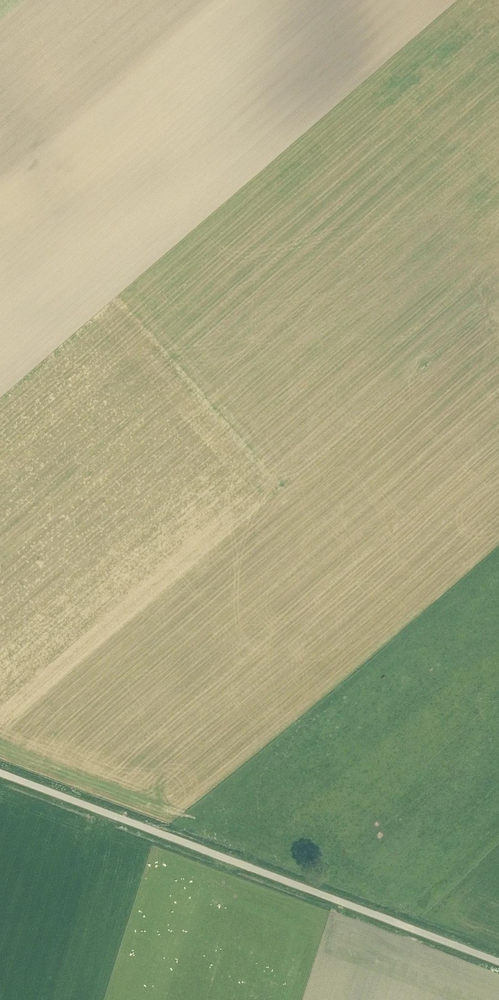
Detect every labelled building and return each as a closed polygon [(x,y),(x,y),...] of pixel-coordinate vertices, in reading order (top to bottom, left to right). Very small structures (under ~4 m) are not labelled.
[(118,835),(120,829),(107,826),(105,832),(118,835)]
